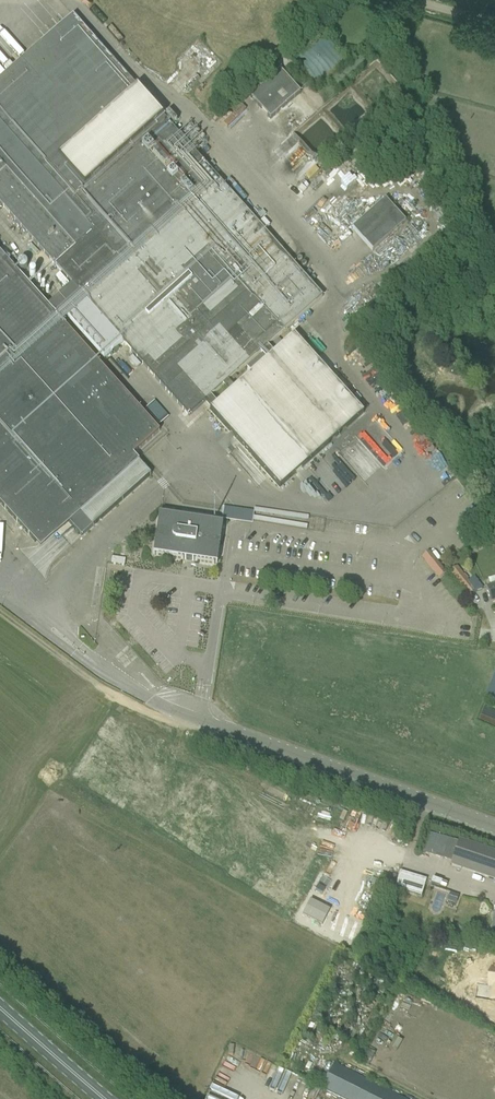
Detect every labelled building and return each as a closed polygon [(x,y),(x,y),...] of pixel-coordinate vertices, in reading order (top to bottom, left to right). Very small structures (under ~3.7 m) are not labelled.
[(244,366),(267,346),(323,297),(73,16),(0,81),(0,204),(59,270),(71,285),(48,306),(0,252),(0,503),(35,542),(58,521),(73,507),(92,528),(151,476),(132,455),(159,431),(63,324),(70,318),(105,357),(122,342),(189,416),(206,401),(210,397),(222,386),(228,381),(244,366)] [(287,59),(315,90),(348,60),(320,30),(287,59)] [(251,96),(271,119),(300,92),(281,70),(251,96)] [(404,98),(396,105),(400,109),(407,102),(404,98)] [(373,251),(405,221),(398,213),(385,199),(353,229),(373,251)] [(264,218),(259,223),(264,229),(269,224),(264,218)] [(210,397),(206,401),(213,409),(211,411),(281,488),(330,443),(341,433),(347,427),(364,412),(295,335),(274,354),(267,346),(244,366),(251,374),(235,389),(228,381),(222,386),(230,394),(217,405),(210,397)] [(315,488),(327,502),(335,496),(323,482),(315,488)] [(159,515),(153,555),(217,564),(223,524),(159,515)] [(429,552),(422,558),(439,579),(446,574),(429,552)] [(112,557),(111,564),(124,566),(125,559),(112,557)] [(468,596),(475,590),(470,585),(456,567),(449,572),(468,596)] [(476,580),(470,585),(475,590),(476,592),(481,588),(476,580)] [(486,588),(490,603),(494,601),(494,585),(486,588)] [(485,699),(494,703),(494,673),(485,699)] [(494,725),(494,709),(485,705),(479,718),(494,725)] [(451,866),(494,881),(494,853),(459,841),(451,866)] [(400,873),(395,889),(421,896),(425,880),(400,873)] [(397,876),(392,874),(386,892),(391,893),(397,876)] [(450,893),(447,901),(455,904),(458,896),(450,893)] [(334,1065),(322,1089),(341,1098),(401,1098),(334,1065)]
